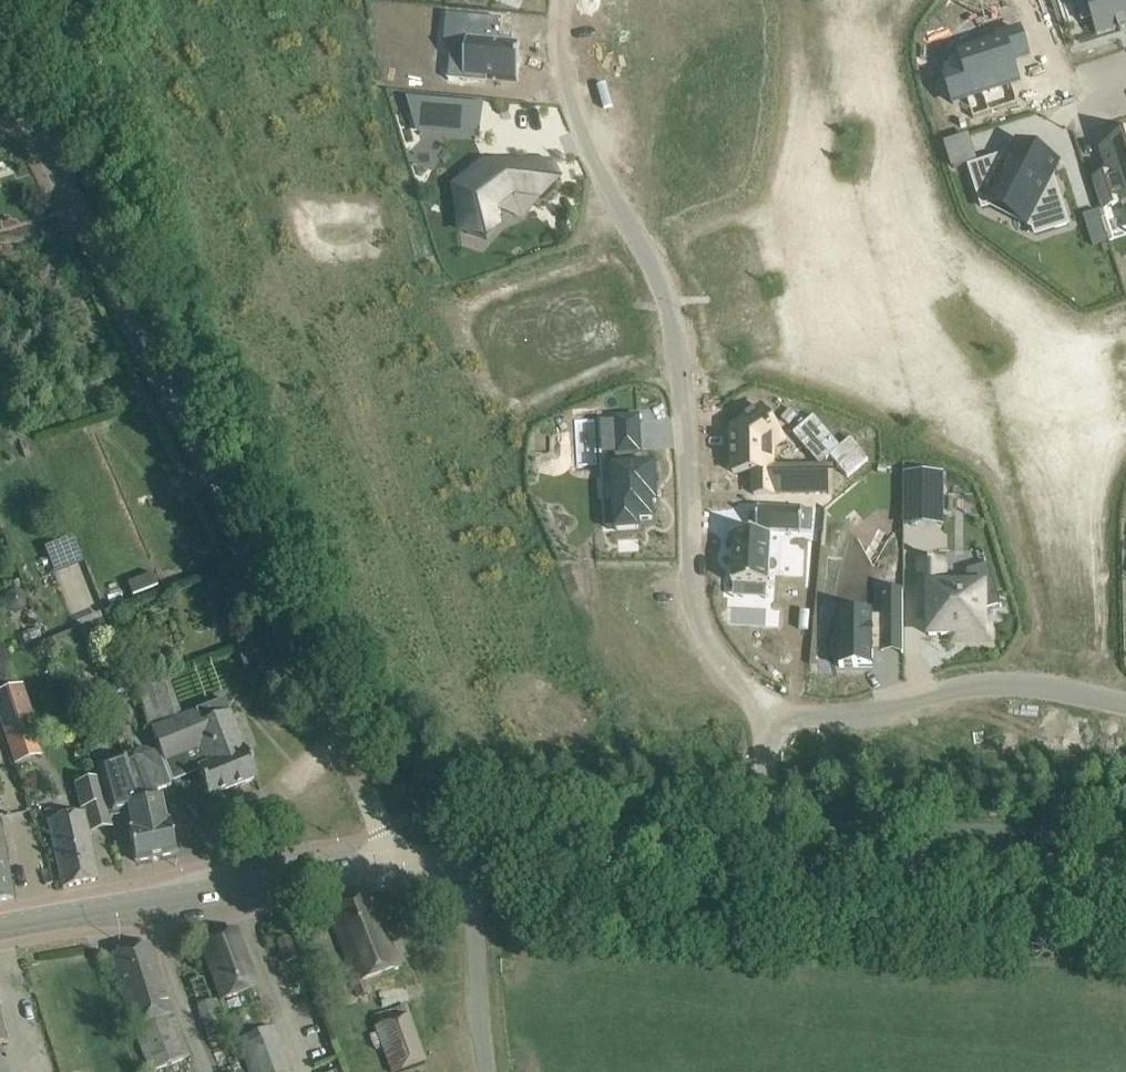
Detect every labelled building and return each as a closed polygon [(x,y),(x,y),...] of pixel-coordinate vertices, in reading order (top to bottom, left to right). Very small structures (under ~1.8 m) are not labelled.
[(1082,21),(1092,18),(1097,35),(1118,28),(1119,31),(1121,31),(1120,28),(1125,26),(1125,0),(1076,0),(1082,21)] [(447,14),(444,46),(466,48),(463,80),(485,82),(485,78),(518,81),(518,79),(517,79),(518,62),(520,62),(520,58),(519,57),(520,43),(512,43),(513,40),(500,38),(502,20),(447,14)] [(966,74),(946,80),(954,105),(968,100),(974,120),(1019,105),(1012,86),(1020,84),(1013,64),(1030,59),(1029,55),(1033,53),(1025,30),(998,39),(999,44),(960,56),(966,74)] [(436,107),(436,130),(474,132),(476,110),(445,106),(436,105),(436,107)] [(1017,153),(971,168),(984,208),(1001,202),(1023,194),(1031,218),(1037,234),(1055,228),(1067,224),(1050,169),(1055,168),(1058,163),(1018,143),(1016,147),(1017,153)] [(1095,181),(1104,209),(1121,203),(1125,202),(1125,144),(1104,151),(1112,176),(1095,181)] [(492,167),(461,192),(466,233),(467,233),(467,234),(487,239),(498,227),(494,210),(514,195),(543,198),(554,189),(558,186),(553,168),(526,168),(492,167)] [(1098,211),(1083,216),(1092,245),(1107,240),(1098,211)] [(762,408),(733,428),(733,455),(733,468),(733,472),(754,472),(754,494),(784,494),(784,489),(809,489),(809,494),(812,494),(812,489),(829,489),(829,494),(832,494),(832,492),(831,492),(831,474),(831,468),(813,468),(773,468),(773,449),(784,441),(762,408)] [(615,505),(607,505),(608,529),(617,528),(617,530),(617,531),(639,529),(638,521),(653,520),(652,503),(657,503),(654,466),(635,467),(635,453),(640,453),(638,418),(617,419),(617,421),(619,454),(620,468),(613,469),(615,505)] [(907,475),(906,504),(942,504),(942,475),(907,475)] [(733,582),(733,584),(735,584),(767,586),(769,586),(769,584),(771,539),(772,539),(772,537),(771,537),(772,531),(800,532),(800,533),(801,533),(803,511),(803,510),(801,509),(801,510),(760,508),(760,507),(758,507),(757,530),(759,530),(761,530),(760,537),(735,535),(735,537),(736,537),(733,582)] [(78,619),(103,608),(70,533),(45,544),(78,619)] [(922,587),(921,587),(921,617),(929,617),(929,636),(954,636),(954,641),(990,641),(990,619),(985,619),(985,611),(1000,606),(1000,608),(1002,607),(988,562),(987,563),(987,565),(968,571),(968,587),(943,587),(922,587)] [(840,630),(838,630),(838,633),(844,633),(844,648),(838,648),(838,650),(840,650),(840,667),(873,667),(873,653),(873,651),(884,651),(884,632),(902,632),(903,632),(903,590),(902,590),(902,591),(884,591),(884,590),(882,590),(882,615),(873,615),(840,615),(840,630)] [(101,618),(79,626),(86,645),(108,636),(101,618)] [(56,638),(48,641),(54,656),(61,653),(56,638)] [(275,675),(262,640),(237,649),(250,685),(261,681),(266,696),(286,689),(280,673),(275,675)] [(151,729),(184,716),(166,673),(136,686),(151,729)] [(40,754),(35,739),(40,737),(23,685),(0,692),(0,720),(14,763),(40,754)] [(160,751),(157,753),(169,781),(197,770),(208,798),(257,779),(245,749),(244,750),(224,700),(204,708),(184,716),(151,729),(151,730),(160,751)] [(152,825),(159,857),(176,853),(169,821),(165,821),(161,798),(159,798),(156,792),(171,786),(169,781),(157,753),(156,751),(151,753),(151,751),(145,748),(135,751),(132,757),(132,759),(127,761),(125,755),(124,755),(141,801),(146,826),(152,825)] [(136,862),(159,857),(152,825),(146,826),(141,801),(124,755),(98,765),(100,778),(106,803),(109,815),(128,811),(132,828),(129,829),(136,862)] [(106,803),(100,778),(73,784),(79,809),(106,803)] [(98,880),(88,833),(84,816),(48,824),(63,888),(98,880)] [(14,899),(13,898),(14,898),(0,826),(0,901),(14,899)] [(370,993),(366,980),(399,967),(391,945),(386,946),(382,936),(385,931),(371,894),(329,910),(348,960),(345,963),(358,998),(370,993)] [(204,942),(200,944),(221,1001),(257,987),(243,951),(235,930),(204,942)] [(149,1071),(194,1071),(171,1014),(149,943),(110,955),(132,1026),(149,1071)] [(212,1001),(198,1005),(209,1037),(216,1034),(226,1031),(215,999),(212,1001)] [(375,1015),(380,1028),(376,1029),(377,1033),(382,1047),(392,1071),(399,1071),(404,1070),(424,1063),(418,1045),(417,1045),(407,1018),(403,1005),(375,1015)] [(237,1049),(246,1071),(288,1071),(275,1035),(261,1040),(250,1011),(227,1020),(237,1049)]
